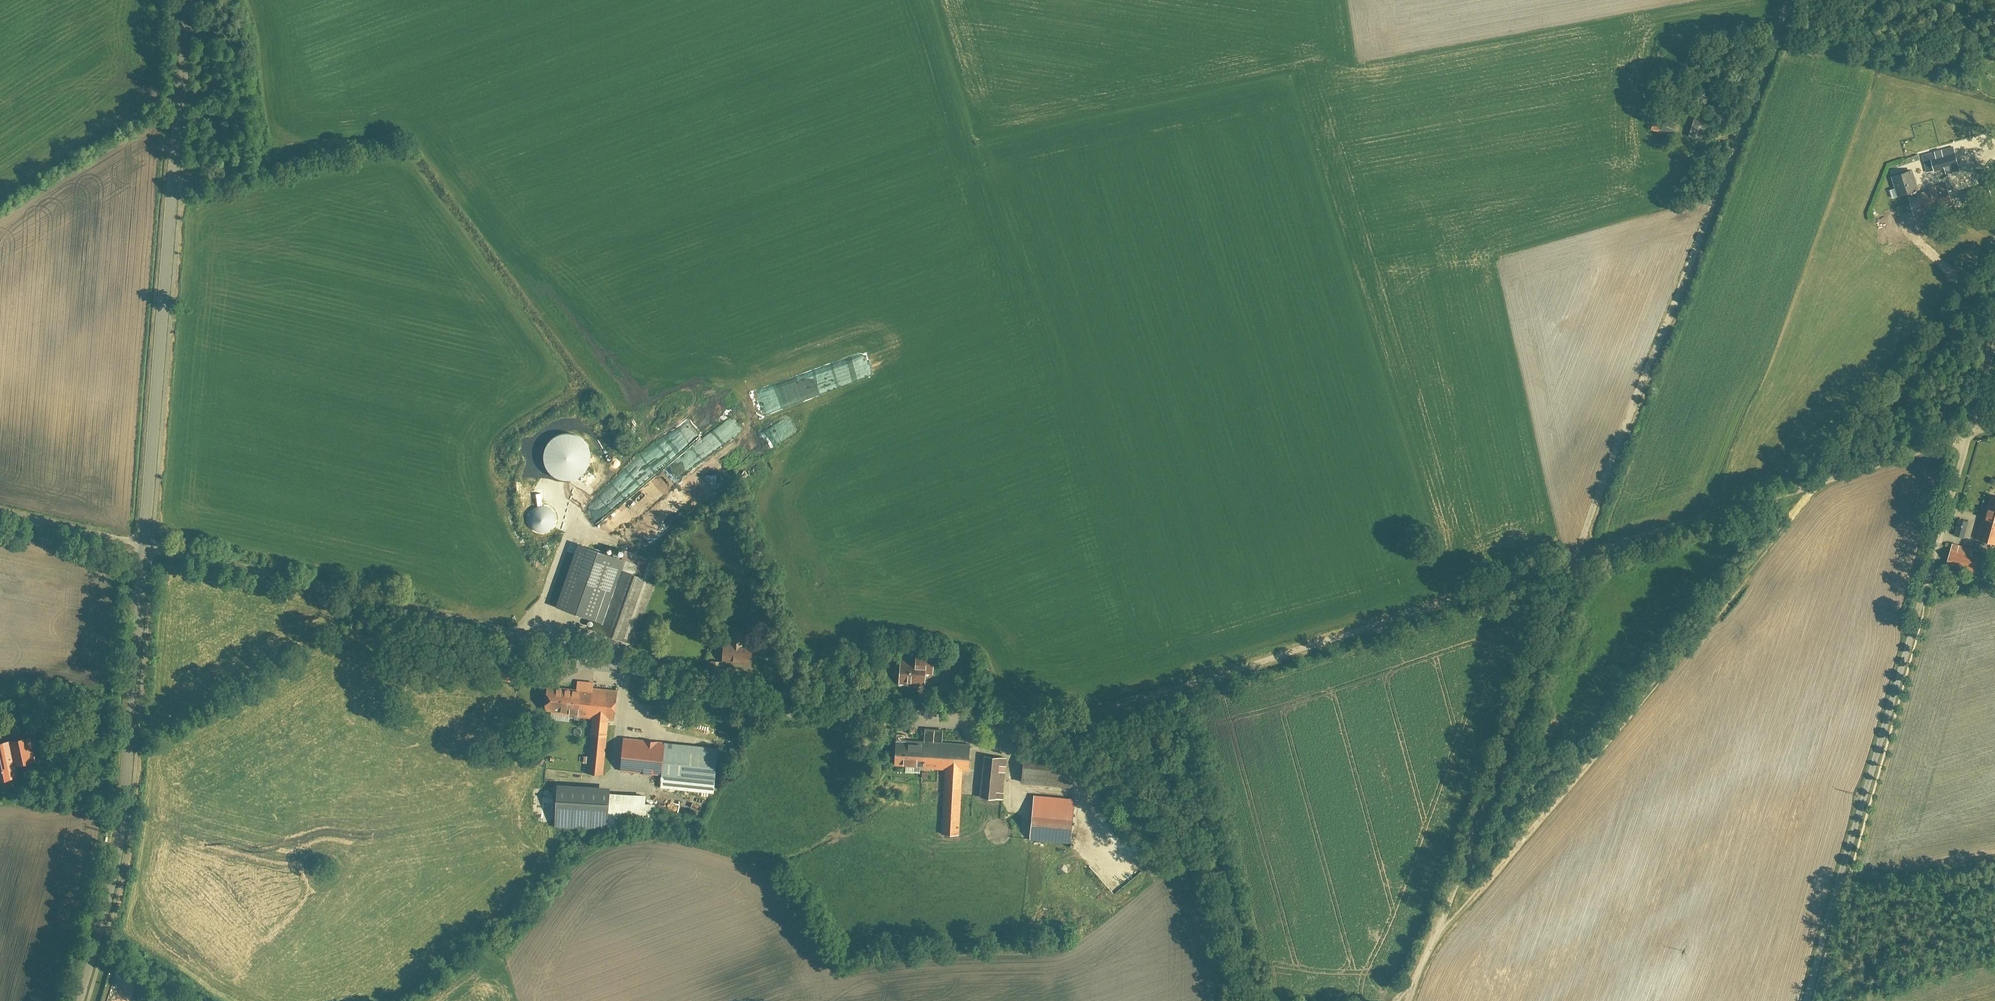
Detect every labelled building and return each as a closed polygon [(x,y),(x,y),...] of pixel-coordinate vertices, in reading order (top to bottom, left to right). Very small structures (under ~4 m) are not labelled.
[(1658,115),(1653,130),(1674,137),(1679,122),(1658,115)] [(1933,163),(1937,174),(1960,166),(1956,155),(1933,163)] [(1911,172),(1893,178),(1900,198),(1918,192),(1911,172)] [(1911,201),(1916,219),(1956,207),(1952,190),(1943,192),(1941,183),(1929,187),(1931,196),(1911,201)] [(1976,539),(1994,543),(1994,494),(1987,492),(1976,539)] [(1955,551),(1952,569),(1979,575),(1983,557),(1955,551)] [(613,568),(592,629),(635,643),(656,582),(613,568)] [(687,625),(689,633),(701,630),(698,621),(687,625)] [(725,649),(724,660),(750,662),(751,643),(744,642),(745,632),(726,631),(725,641),(723,643),(723,647),(725,649)] [(917,653),(916,661),(901,660),(899,684),(900,684),(900,686),(908,687),(908,685),(913,685),(913,683),(924,683),(925,672),(932,673),(933,654),(917,653)] [(719,663),(707,662),(706,676),(719,676),(719,663)] [(943,674),(944,691),(956,691),(956,673),(943,674)] [(547,713),(591,717),(586,775),(604,777),(609,718),(617,719),(620,688),(550,682),(547,713)] [(925,730),(923,745),(923,755),(922,759),(922,767),(922,768),(945,770),(942,834),(959,835),(962,771),(968,771),(970,745),(941,743),(942,731),(925,730)] [(923,755),(923,745),(906,744),(906,735),(897,734),(894,765),(922,767),(922,759),(923,755)] [(34,759),(29,735),(0,741),(0,777),(17,774),(15,763),(34,759)] [(662,777),(661,787),(716,793),(721,747),(666,741),(666,745),(626,741),(622,773),(662,777)] [(1027,752),(1024,781),(1075,787),(1078,757),(1027,752)] [(983,757),(981,797),(1005,798),(1007,758),(983,757)] [(650,793),(608,792),(559,792),(559,827),(622,829),(623,822),(660,824),(661,804),(649,803),(650,793)] [(1036,802),(1031,838),(1072,843),(1077,806),(1036,802)]
